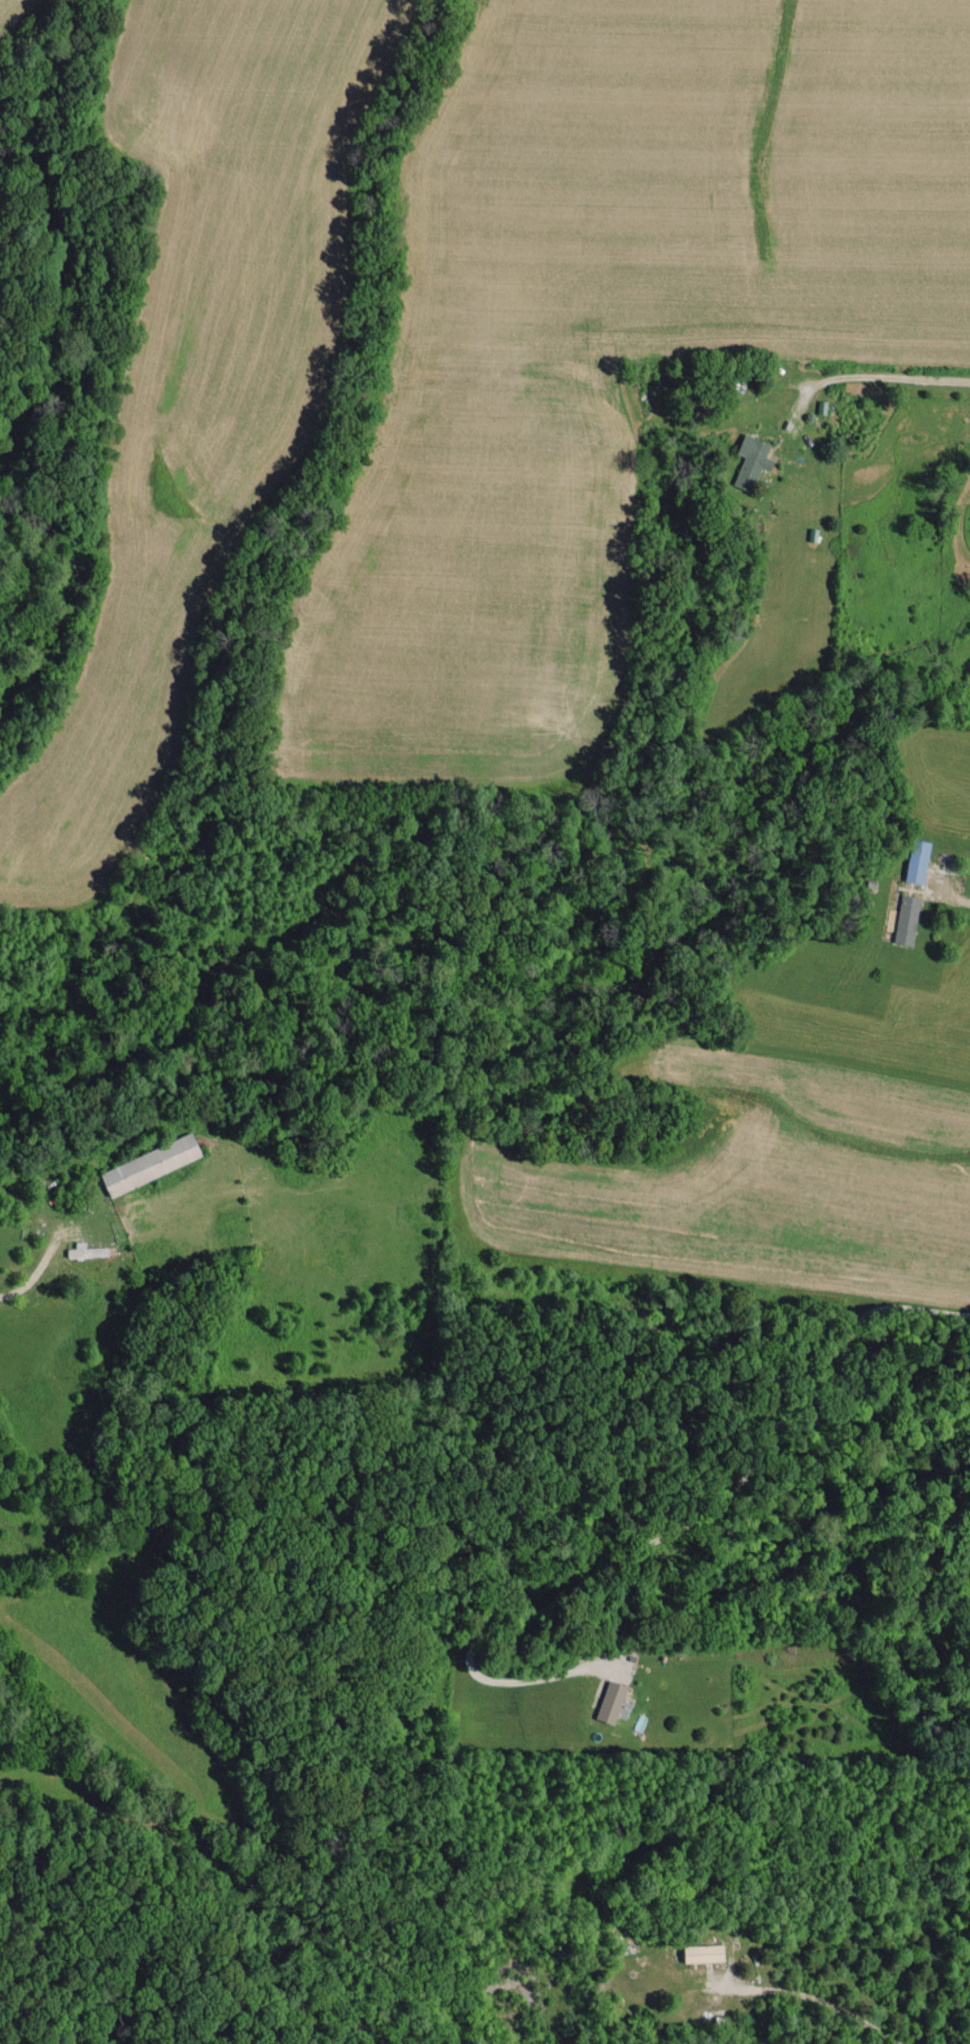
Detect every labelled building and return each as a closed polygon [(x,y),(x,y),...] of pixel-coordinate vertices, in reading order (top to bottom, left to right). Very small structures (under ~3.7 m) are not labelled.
[(771,443),(745,433),(737,453),(745,456),(734,485),(752,492),(761,466),(771,470),(775,460),(766,456),(771,443)] [(906,880),(925,883),(931,840),(913,838),(906,880)] [(894,941),(913,944),(921,896),(902,893),(894,941)] [(203,1158),(193,1133),(99,1170),(109,1195),(203,1158)] [(85,1241),(76,1241),(76,1248),(68,1248),(68,1257),(108,1255),(108,1246),(86,1247),(85,1241)] [(596,1718),(614,1724),(627,1686),(608,1679),(596,1718)] [(724,1960),(723,1943),(684,1945),(684,1961),(724,1960)]
